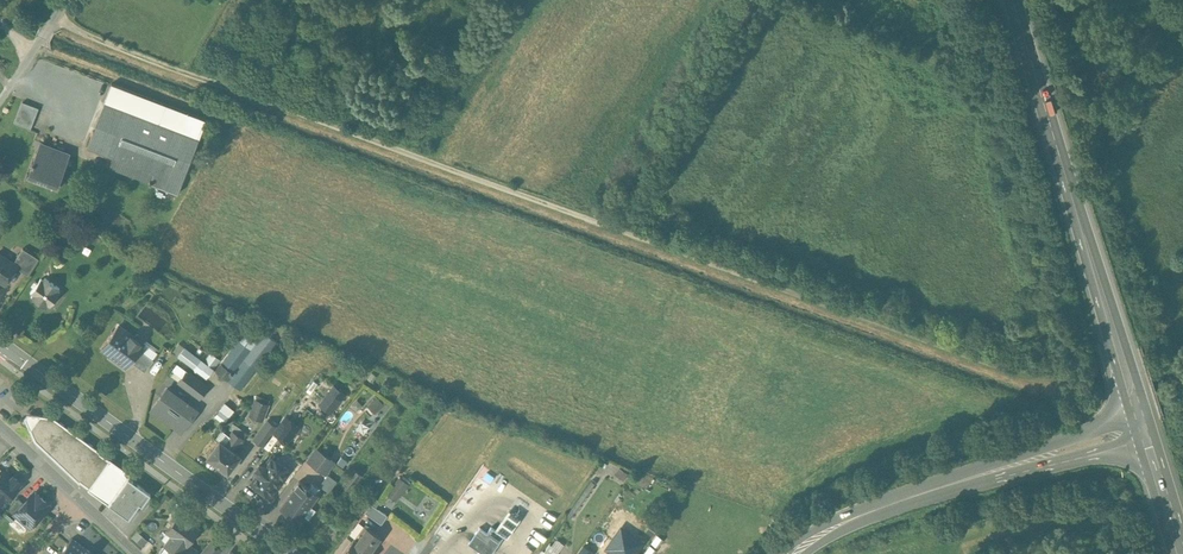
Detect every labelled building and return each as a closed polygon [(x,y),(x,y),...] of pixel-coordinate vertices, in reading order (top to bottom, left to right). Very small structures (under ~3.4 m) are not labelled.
[(23,17),(18,14),(13,22),(19,25),(23,17)] [(206,120),(111,84),(87,147),(113,157),(109,168),(178,194),(206,120)] [(38,108),(22,102),(14,123),(30,129),(38,108)] [(69,153),(44,144),(41,151),(38,150),(33,162),(32,162),(31,164),(32,164),(28,174),(48,181),(49,178),(59,181),(69,153)] [(23,247),(13,262),(17,264),(17,265),(28,272),(27,274),(38,257),(23,247)] [(5,283),(17,265),(17,264),(13,262),(0,254),(0,280),(5,283)] [(59,288),(45,277),(43,280),(41,278),(30,293),(33,294),(31,297),(46,307),(47,305),(50,306),(60,292),(58,290),(59,288)] [(143,344),(118,325),(101,348),(126,367),(130,362),(139,350),(143,344)] [(233,373),(228,381),(240,390),(277,342),(264,333),(233,373)] [(239,340),(221,364),(233,373),(251,350),(239,340)] [(203,362),(185,348),(184,348),(178,356),(207,378),(213,370),(203,362)] [(154,360),(139,350),(130,362),(144,372),(154,360)] [(220,361),(210,353),(203,362),(213,370),(220,361)] [(207,388),(177,364),(172,371),(182,378),(178,383),(198,398),(207,388)] [(233,373),(221,364),(215,371),(228,381),(233,373)] [(188,397),(178,390),(170,402),(179,409),(188,397)] [(330,392),(320,405),(330,412),(340,399),(330,392)] [(162,396),(144,421),(162,434),(179,409),(170,402),(162,396)] [(383,405),(377,398),(368,406),(374,413),(383,405)] [(268,405),(255,400),(252,410),(264,415),(268,405)] [(217,414),(226,421),(235,409),(226,402),(217,414)] [(101,452),(52,416),(40,415),(30,428),(35,440),(79,482),(80,481),(88,487),(109,459),(100,453),(101,452)] [(299,427),(286,417),(275,432),(288,442),(299,427)] [(267,421),(254,439),(262,444),(275,427),(267,421)] [(241,430),(233,424),(229,429),(232,431),(237,435),(241,430)] [(237,435),(232,431),(223,443),(234,450),(246,433),(241,430),(237,435)] [(223,443),(219,440),(207,457),(227,472),(240,455),(234,450),(223,443)] [(330,460),(319,455),(317,463),(328,468),(330,460)] [(271,456),(265,465),(259,465),(256,469),(258,475),(252,483),(254,485),(253,486),(254,489),(256,491),(260,491),(260,490),(269,496),(289,469),(271,456)] [(131,473),(110,457),(88,487),(87,488),(109,503),(128,476),(131,473)] [(328,468),(317,463),(308,474),(316,479),(317,478),(320,481),(328,468)] [(354,470),(342,485),(349,490),(360,475),(354,470)] [(3,471),(0,475),(0,506),(5,500),(6,501),(19,485),(21,483),(13,476),(11,478),(3,471)] [(329,492),(337,480),(327,473),(320,485),(329,492)] [(151,493),(128,476),(109,503),(129,518),(139,503),(142,505),(151,493)] [(407,484),(399,479),(394,486),(401,492),(407,484)] [(319,495),(299,480),(291,491),(302,499),(305,495),(314,501),(319,495)] [(302,499),(291,491),(280,507),(298,521),(314,501),(305,495),(302,499)] [(39,495),(35,495),(34,493),(24,504),(16,513),(17,515),(21,518),(21,521),(26,526),(30,526),(48,506),(46,504),(46,501),(39,495)] [(380,501),(375,498),(371,504),(375,507),(380,501)] [(18,499),(4,514),(11,521),(17,515),(16,513),(24,504),(18,499)] [(375,507),(371,504),(365,513),(381,524),(387,515),(375,507)] [(179,513),(179,514),(175,513),(170,519),(173,523),(167,531),(173,536),(167,544),(175,549),(172,553),(194,553),(197,550),(192,546),(191,547),(187,544),(199,528),(179,513)] [(380,537),(366,527),(357,540),(370,550),(380,537)] [(138,531),(133,536),(142,545),(147,539),(138,531)] [(486,541),(475,533),(468,543),(483,553),(489,553),(498,541),(490,536),(486,541)] [(72,538),(60,553),(93,553),(72,538)] [(354,538),(342,553),(372,553),(373,552),(370,550),(357,540),(354,538)] [(202,553),(216,553),(220,549),(211,542),(202,553)] [(595,542),(588,553),(589,553),(596,553),(597,553),(598,553),(605,553),(608,550),(595,542)] [(547,546),(543,551),(548,553),(557,553),(547,546)]
